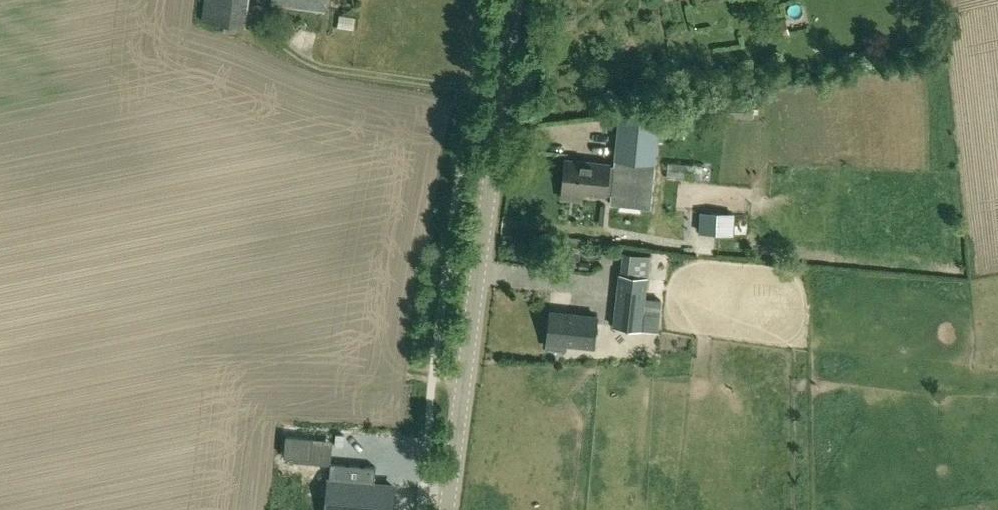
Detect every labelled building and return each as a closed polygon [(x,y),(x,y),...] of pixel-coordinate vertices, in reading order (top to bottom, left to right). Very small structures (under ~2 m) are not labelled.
[(214,19),(255,16),(254,0),(213,0),(214,19)] [(328,0),(273,0),(273,4),(326,13),(328,0)] [(788,33),(785,19),(773,22),(777,36),(788,33)] [(651,209),(661,117),(620,112),(614,156),(610,206),(651,209)] [(610,164),(567,160),(564,199),(584,201),(585,194),(608,196),(610,164)] [(677,161),(676,205),(738,206),(738,194),(712,194),(712,161),(677,161)] [(735,214),(701,212),(700,232),(734,234),(735,214)] [(651,262),(623,259),(614,326),(658,332),(663,300),(648,298),(651,262)] [(553,312),(549,342),(595,348),(600,318),(553,312)] [(286,434),(283,456),(311,458),(313,437),(286,434)] [(394,486),(375,484),(376,466),(331,462),(328,496),(356,499),(355,509),(392,509),(394,486)]
